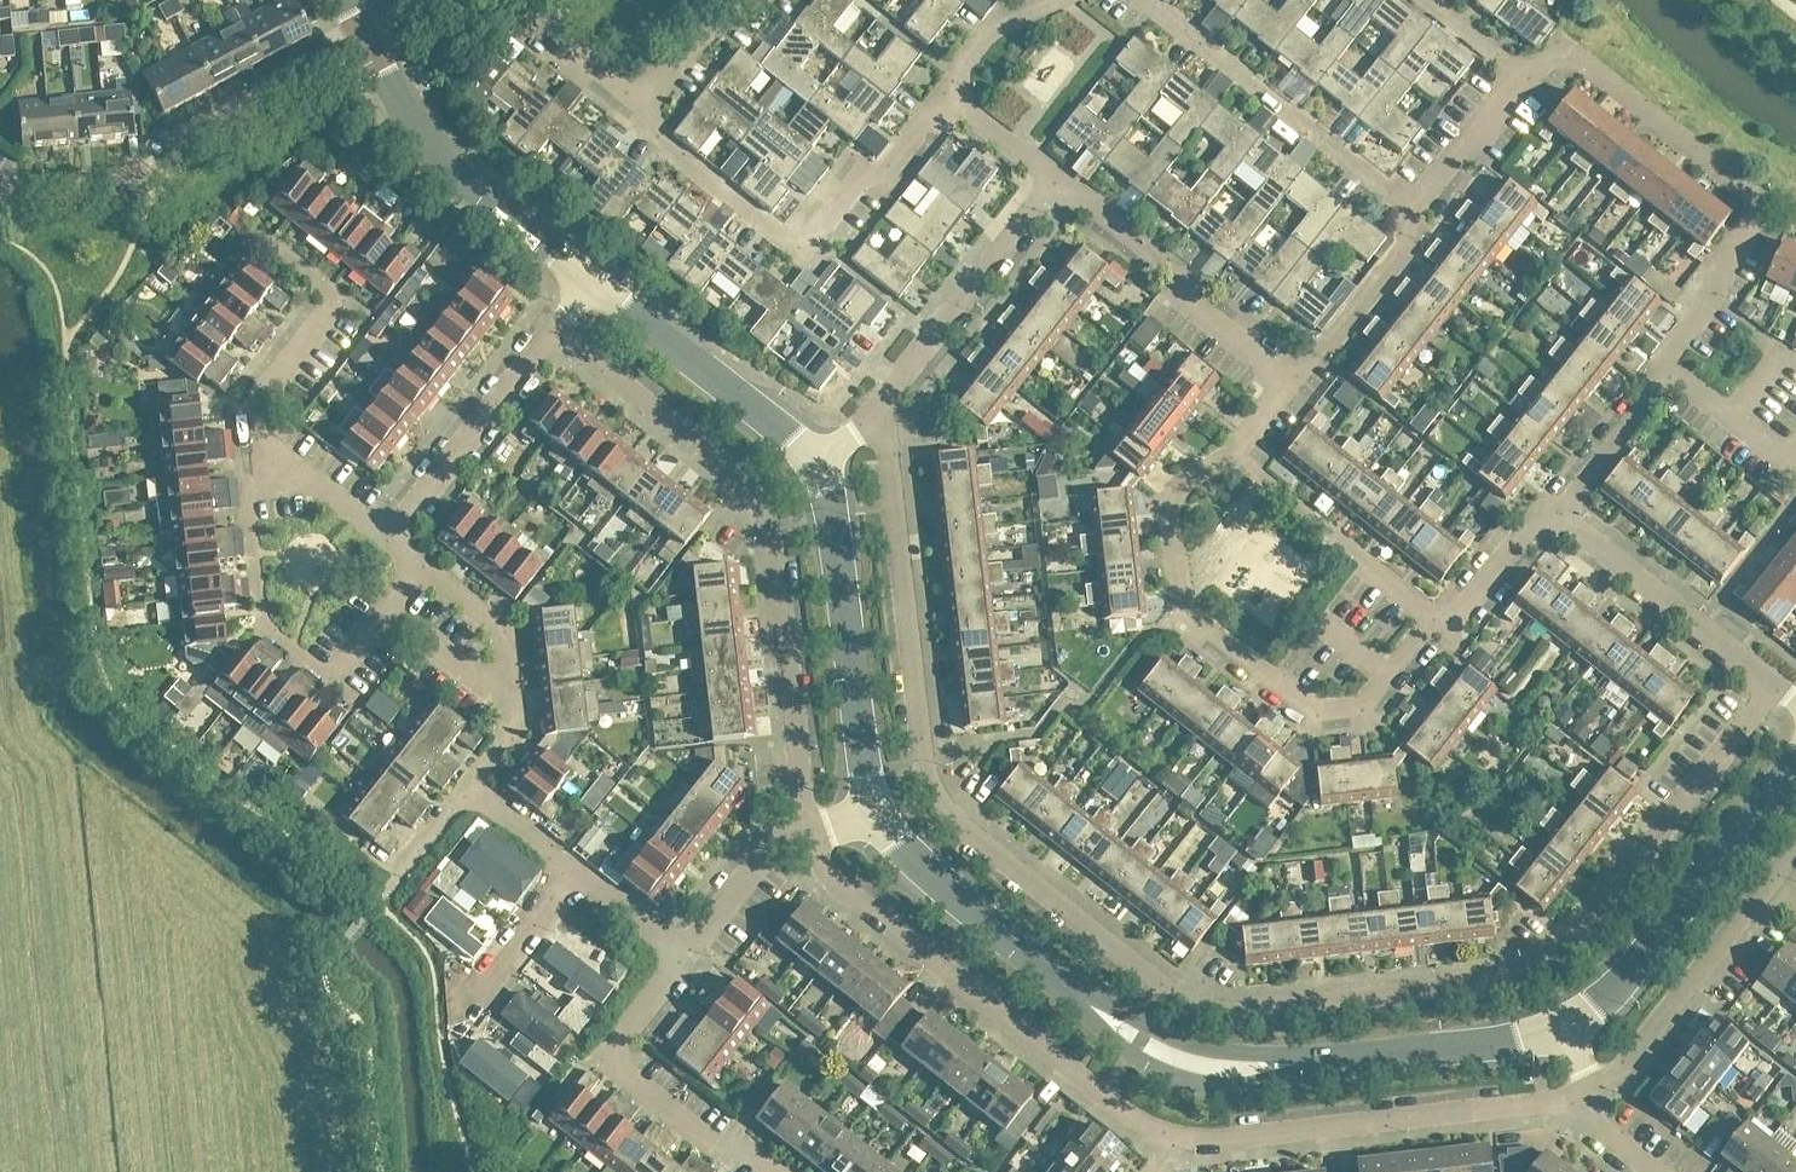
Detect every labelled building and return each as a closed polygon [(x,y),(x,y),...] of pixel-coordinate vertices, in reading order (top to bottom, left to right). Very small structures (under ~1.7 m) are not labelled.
[(123,0),(122,0),(114,4),(121,18),(130,13),(123,0)] [(135,0),(123,0),(130,13),(139,8),(135,0)] [(178,0),(170,0),(167,2),(174,15),(183,11),(178,0)] [(292,0),(281,0),(264,9),(286,48),(311,35),(306,26),(297,9),(292,0)] [(840,62),(854,45),(841,34),(858,13),(850,6),(853,2),(850,0),(815,0),(808,9),(806,7),(793,25),(795,26),(795,25),(819,45),(840,62)] [(963,4),(958,0),(923,0),(924,1),(904,26),(928,46),(948,20),(950,21),(963,4)] [(1247,0),(1210,0),(1216,5),(1215,7),(1232,21),(1233,19),(1233,18),(1247,0)] [(1294,27),(1294,28),(1311,7),(1303,0),(1288,0),(1277,14),(1259,0),(1247,0),(1233,18),(1233,19),(1258,38),(1257,40),(1274,54),(1275,52),(1294,27)] [(1384,0),(1347,0),(1353,5),(1336,26),(1353,40),(1359,33),(1370,18),(1384,0)] [(1432,25),(1415,12),(1414,14),(1397,0),(1384,0),(1370,18),(1395,38),(1378,59),(1394,72),(1432,25)] [(1476,2),(1475,4),(1492,17),(1505,0),(1474,0),(1476,2)] [(1529,4),(1532,0),(1505,0),(1492,17),(1508,30),(1510,28),(1535,49),(1555,25),(1529,4)] [(174,15),(167,2),(158,6),(165,20),(174,15)] [(308,3),(297,9),(306,26),(317,21),(308,3)] [(286,48),(264,9),(251,16),(245,4),(234,10),(240,21),(261,61),(286,48)] [(10,8),(0,9),(0,20),(11,19),(10,8)] [(49,25),(48,10),(38,11),(39,26),(49,25)] [(261,61),(240,21),(234,10),(224,15),(230,27),(216,34),(237,74),(261,61)] [(39,26),(38,11),(28,12),(29,27),(39,26)] [(874,21),(866,33),(873,38),(879,36),(885,29),(874,21)] [(125,40),(123,25),(113,26),(115,41),(125,40)] [(819,45),(795,25),(795,26),(775,51),(773,49),(773,50),(761,65),(760,66),(764,69),(763,69),(777,81),(785,86),(794,94),(806,104),(807,103),(808,104),(821,87),(799,70),(817,47),(819,45)] [(1473,60),(1447,40),(1448,38),(1432,25),(1394,72),(1411,86),(1428,64),(1454,85),(1473,60)] [(115,41),(113,26),(103,27),(104,42),(115,41)] [(1317,85),(1336,61),(1353,40),(1336,26),(1319,47),(1294,28),(1294,27),(1275,52),(1300,72),(1299,73),(1316,87),(1317,85)] [(79,45),(77,29),(67,30),(69,46),(79,45)] [(69,46),(67,30),(57,32),(59,47),(69,46)] [(1359,33),(1353,40),(1364,48),(1370,41),(1359,33)] [(237,74),(216,34),(191,47),(213,87),(237,74)] [(492,49),(490,47),(483,36),(482,35),(464,47),(474,61),(492,49)] [(12,36),(0,37),(0,47),(13,46),(12,36)] [(899,81),(920,55),(896,36),(875,62),(854,45),(840,62),(862,79),(886,98),(887,100),(888,99),(901,82),(899,81)] [(1157,95),(1176,71),(1177,72),(1178,70),(1161,56),(1160,58),(1134,37),(1114,62),(1140,82),(1123,103),(1141,117),(1158,96),(1157,95)] [(104,42),(100,43),(101,58),(121,56),(115,41),(104,42)] [(758,50),(751,58),(761,65),(773,50),(763,43),(758,50)] [(13,46),(0,47),(0,58),(14,56),(13,46)] [(213,87),(191,47),(167,60),(188,100),(213,87)] [(744,94),(763,69),(764,69),(760,66),(761,65),(751,58),(740,49),(720,75),(718,74),(705,90),(752,128),(766,111),(744,94)] [(536,87),(535,89),(495,58),(476,82),(515,113),(498,135),(515,148),(552,100),(536,87)] [(1357,120),(1394,72),(1378,59),(1361,81),(1336,61),(1317,85),(1342,105),(1340,107),(1357,120)] [(188,100),(167,60),(142,74),(163,114),(188,100)] [(1199,129),(1218,104),(1219,105),(1220,103),(1203,90),(1201,91),(1177,72),(1176,71),(1157,95),(1158,96),(1182,115),(1165,137),(1182,151),(1199,129)] [(1420,127),(1394,107),(1411,86),(1394,72),(1357,120),(1374,133),(1375,131),(1401,152),(1420,127)] [(887,100),(886,98),(862,79),(842,104),(821,87),(808,104),(831,122),(830,123),(854,141),(868,124),(866,123),(870,118),(878,124),(894,103),(888,99),(887,100)] [(785,86),(777,81),(759,104),(766,110),(773,102),(785,86)] [(752,128),(705,90),(692,107),(694,108),(673,134),(697,153),(717,128),(732,139),(739,145),(752,128)] [(134,136),(130,91),(101,94),(106,139),(134,136)] [(1567,140),(1593,108),(1573,92),(1538,136),(1546,142),(1555,131),(1567,140)] [(106,139),(101,94),(74,97),(78,142),(106,139)] [(78,142),(74,97),(47,99),(51,144),(78,142)] [(51,144),(47,99),(18,102),(23,147),(51,144)] [(593,135),(568,115),(569,113),(552,100),(515,148),(531,161),(549,139),(574,159),(593,135)] [(766,110),(773,116),(779,107),(773,102),(766,110)] [(766,111),(752,128),(818,180),(829,166),(810,151),(813,149),(811,147),(830,123),(831,122),(808,104),(807,103),(806,104),(787,128),(766,111)] [(1104,162),(1123,138),(1124,139),(1141,117),(1123,103),(1106,125),(1080,105),(1061,129),(1087,149),(1086,151),(1103,165),(1104,163),(1104,162)] [(1241,162),(1260,138),(1262,136),(1244,123),(1243,125),(1219,105),(1218,104),(1199,129),(1224,148),(1207,170),(1224,184),(1241,162)] [(1447,136),(1465,116),(1451,104),(1433,124),(1447,136)] [(1577,167),(1612,123),(1593,108),(1567,140),(1578,149),(1569,161),(1577,167)] [(1606,171),(1631,138),(1612,123),(1577,167),(1586,174),(1595,162),(1606,171)] [(818,180),(752,128),(739,145),(760,162),(740,187),(764,206),(785,180),(786,182),(789,179),(808,194),(818,180)] [(598,214),(636,167),(620,153),(618,155),(593,135),(574,159),(599,179),(582,201),(598,214)] [(1146,196),(1165,171),(1165,172),(1182,151),(1165,137),(1148,158),(1124,139),(1123,138),(1104,162),(1104,163),(1129,182),(1128,184),(1145,198),(1146,196)] [(1282,195),(1302,171),(1304,170),(1286,156),(1285,158),(1260,138),(1241,162),(1266,182),(1249,203),(1266,217),(1283,195),(1282,195)] [(1616,198),(1651,154),(1631,138),(1606,171),(1617,179),(1608,191),(1616,198)] [(732,139),(725,147),(733,153),(739,145),(732,139)] [(731,179),(746,160),(735,151),(720,170),(731,179)] [(977,196),(997,170),(973,151),(953,176),(931,159),(917,176),(931,188),(939,194),(939,193),(963,212),(963,213),(965,214),(978,197),(977,196)] [(1645,201),(1670,169),(1651,154),(1616,198),(1624,204),(1634,193),(1645,201)] [(345,169),(355,177),(364,165),(354,157),(345,169)] [(290,220),(316,187),(324,176),(304,161),(270,204),(290,220)] [(364,165),(355,177),(366,186),(379,170),(367,161),(364,165)] [(683,193),(663,177),(657,185),(651,181),(653,180),(636,167),(598,214),(615,228),(633,206),(658,226),(683,193)] [(1655,229),(1690,185),(1670,169),(1645,201),(1656,210),(1646,222),(1655,229)] [(1188,229),(1207,205),(1224,184),(1207,170),(1190,191),(1165,172),(1165,171),(1146,196),(1171,216),(1170,217),(1187,231),(1188,229)] [(1307,250),(1345,202),(1328,189),(1327,191),(1302,171),(1282,195),(1283,195),(1308,215),(1291,236),(1307,250)] [(1548,214),(1504,179),(1488,199),(1520,225),(1529,213),(1541,222),(1548,214)] [(309,235),(343,192),(332,183),(324,193),(316,187),(290,220),(309,235)] [(1684,232),(1709,200),(1690,185),(1655,229),(1663,235),(1672,223),(1684,232)] [(906,236),(906,235),(930,254),(930,255),(931,256),(945,239),(943,238),(963,213),(963,212),(939,193),(939,194),(931,188),(912,213),(897,201),(884,218),(906,236)] [(328,250),(354,217),(347,211),(355,201),(343,192),(309,235),(328,250)] [(683,193),(658,226),(683,245),(665,268),(682,281),(720,233),(703,220),(702,221),(697,217),(703,209),(683,193)] [(1520,225),(1488,199),(1479,210),(1467,201),(1460,209),(1505,244),(1520,225)] [(1694,260),(1729,216),(1709,200),(1684,232),(1695,241),(1686,253),(1694,260)] [(1386,238),(1360,217),(1361,215),(1345,202),(1307,250),(1324,263),(1341,241),(1367,262),(1386,238)] [(1229,262),(1249,238),(1266,217),(1249,203),(1232,224),(1207,205),(1188,229),(1213,249),(1211,250),(1229,264),(1230,262),(1229,262)] [(224,219),(245,236),(256,222),(235,205),(224,219)] [(348,266),(382,222),(363,207),(355,218),(354,217),(328,250),(348,266)] [(1505,244),(1460,209),(1454,217),(1466,227),(1457,238),(1489,263),(1505,244)] [(367,281),(393,248),(385,241),(393,231),(382,222),(348,266),(367,281)] [(1586,237),(1598,246),(1606,238),(1594,228),(1586,237)] [(761,268),(735,248),(737,246),(720,233),(682,281),(699,294),(716,272),(741,292),(761,268)] [(637,235),(632,241),(640,248),(647,239),(641,234),(637,235)] [(910,280),(930,255),(930,254),(906,235),(906,236),(886,260),(864,243),(850,260),(898,298),(912,281),(910,280)] [(1270,297),(1307,250),(1291,236),(1274,258),(1249,238),(1229,262),(1230,262),(1255,282),(1253,284),(1270,297)] [(1489,263),(1457,238),(1448,249),(1436,240),(1430,248),(1474,283),(1489,263)] [(668,255),(647,239),(640,248),(650,255),(654,258),(661,264),(668,255)] [(1795,280),(1795,247),(1786,242),(1761,293),(1770,297),(1777,284),(1790,291),(1795,280)] [(367,281),(386,296),(421,253),(409,244),(401,254),(393,248),(367,281)] [(1122,280),(1077,245),(1062,265),(1094,291),(1103,279),(1115,289),(1122,280)] [(1474,283),(1430,248),(1423,256),(1435,265),(1426,277),(1458,302),(1474,283)] [(1333,305),(1307,284),(1324,263),(1307,250),(1270,297),(1286,310),(1288,308),(1314,329),(1333,305)] [(1618,250),(1612,257),(1622,264),(1628,257),(1618,250)] [(1623,265),(1639,279),(1650,265),(1634,252),(1623,265)] [(477,255),(469,264),(487,278),(494,269),(477,255)] [(289,300),(240,261),(225,280),(258,306),(264,298),(280,311),(289,300)] [(858,324),(879,298),(855,279),(834,305),(819,292),(839,267),(833,262),(803,299),(804,299),(800,305),(847,342),(860,326),(858,324)] [(163,264),(157,272),(171,284),(177,276),(163,264)] [(487,278),(469,264),(460,276),(470,284),(464,292),(497,318),(512,298),(487,278)] [(1094,291),(1062,265),(1053,277),(1041,267),(1034,275),(1078,310),(1094,291)] [(1565,265),(1553,280),(1577,299),(1589,284),(1565,265)] [(419,268),(410,280),(418,287),(427,274),(419,268)] [(786,321),(800,305),(804,299),(803,299),(787,286),(786,288),(761,268),(741,292),(766,312),(749,334),(766,348),(767,347),(787,322),(786,321)] [(1660,303),(1616,268),(1609,276),(1621,286),(1612,297),(1644,323),(1660,303)] [(1679,291),(1653,270),(1643,282),(1669,303),(1679,291)] [(1078,310),(1034,275),(1028,284),(1040,293),(1031,304),(1063,330),(1078,310)] [(1458,302),(1426,277),(1417,288),(1405,278),(1399,287),(1443,322),(1458,302)] [(251,314),(258,306),(225,280),(209,300),(258,338),(267,327),(251,314)] [(419,288),(418,287),(410,280),(400,292),(410,300),(419,288)] [(1443,322),(1399,287),(1392,295),(1404,304),(1395,315),(1428,341),(1443,322)] [(1537,303),(1570,325),(1580,310),(1547,288),(1537,303)] [(497,318),(464,292),(458,300),(447,291),(438,303),(482,337),(497,318)] [(1644,323),(1612,297),(1603,309),(1591,299),(1585,308),(1629,342),(1644,323)] [(258,338),(209,300),(194,319),(227,345),(233,337),(249,350),(258,338)] [(1746,301),(1739,310),(1745,314),(1750,318),(1756,310),(1746,301)] [(429,314),(423,322),(433,330),(466,356),(482,337),(438,303),(429,314)] [(1063,330),(1031,304),(1022,315),(1010,306),(1004,314),(1048,349),(1063,330)] [(834,359),(847,342),(800,305),(786,321),(787,322),(808,338),(787,364),(811,383),(832,357),(834,359)] [(387,308),(378,320),(386,326),(395,315),(387,308)] [(1629,342),(1585,308),(1578,316),(1590,325),(1581,336),(1613,362),(1629,342)] [(1048,349),(1004,314),(997,322),(1009,332),(1000,343),(1032,369),(1048,349)] [(1428,341),(1395,315),(1387,326),(1375,317),(1368,326),(1412,361),(1428,341)] [(1144,351),(1163,327),(1149,316),(1130,340),(1144,351)] [(221,353),(227,345),(194,319),(179,338),(228,377),(237,366),(221,353)] [(386,326),(378,320),(370,331),(377,337),(386,326)] [(433,330),(423,322),(408,342),(451,376),(466,356),(433,330)] [(1412,361),(1368,326),(1362,333),(1374,343),(1364,354),(1397,380),(1412,361)] [(267,327),(258,338),(264,343),(273,331),(267,327)] [(1613,362),(1581,336),(1572,347),(1560,338),(1554,346),(1598,381),(1613,362)] [(228,377),(179,338),(163,358),(187,376),(196,384),(203,376),(219,388),(228,377)] [(451,376),(408,342),(393,360),(403,368),(403,369),(436,395),(451,376)] [(1032,369),(1000,343),(991,354),(979,345),(973,353),(1017,388),(1032,369)] [(1218,380),(1173,345),(1167,353),(1179,362),(1169,374),(1202,400),(1218,380)] [(1598,381),(1554,346),(1547,354),(1559,364),(1550,375),(1583,401),(1598,381)] [(1017,388),(973,353),(966,361),(978,371),(969,382),(1001,408),(1017,388)] [(1397,380),(1364,354),(1349,374),(1393,409),(1399,401),(1387,392),(1397,380)] [(1474,369),(1490,381),(1500,369),(1483,356),(1474,369)] [(1134,364),(1127,372),(1142,384),(1149,376),(1141,370),(1134,364)] [(436,395),(403,369),(396,377),(386,369),(377,380),(420,414),(436,395)] [(1124,369),(1117,378),(1136,392),(1142,384),(1127,372),(1124,369)] [(1202,400),(1169,374),(1160,385),(1149,376),(1142,384),(1186,419),(1202,400)] [(1583,401),(1550,375),(1541,386),(1529,377),(1523,385),(1567,420),(1583,401)] [(201,423),(196,384),(187,376),(184,380),(158,383),(160,402),(156,403),(159,427),(201,423)] [(420,414),(377,380),(368,392),(378,400),(372,408),(405,434),(420,414)] [(986,427),(1001,408),(969,382),(953,402),(974,418),(977,444),(987,443),(986,427)] [(1346,382),(1335,397),(1352,411),(1364,397),(1346,382)] [(1186,419),(1142,384),(1136,392),(1147,402),(1139,413),(1171,438),(1186,419)] [(327,385),(318,396),(327,402),(335,391),(327,385)] [(1072,385),(1066,394),(1074,399),(1080,391),(1072,385)] [(1567,420),(1523,385),(1516,393),(1528,403),(1519,414),(1552,440),(1567,420)] [(549,439),(575,406),(555,390),(521,433),(532,442),(540,432),(549,439)] [(1090,392),(1079,405),(1089,413),(1100,401),(1090,392)] [(560,464),(594,421),(575,406),(549,439),(556,445),(548,455),(560,464)] [(405,434),(372,408),(366,416),(356,407),(346,419),(390,453),(405,434)] [(1171,438),(1139,413),(1130,424),(1118,414),(1111,423),(1156,458),(1171,438)] [(1303,474),(1328,441),(1317,432),(1326,420),(1318,414),(1283,458),(1303,474)] [(1552,440),(1519,414),(1511,425),(1499,416),(1492,424),(1537,459),(1552,440)] [(1416,415),(1409,425),(1421,435),(1429,425),(1416,415)] [(1381,417),(1368,439),(1380,446),(1392,424),(1381,417)] [(390,453),(346,419),(337,430),(348,438),(341,446),(360,461),(374,472),(390,453)] [(594,421),(560,464),(571,473),(579,463),(587,469),(613,436),(594,421)] [(1042,424),(1035,433),(1048,443),(1057,431),(1044,421),(1042,424)] [(224,445),(222,430),(202,433),(201,423),(159,427),(162,452),(224,445)] [(1133,515),(1130,490),(1156,458),(1111,423),(1105,431),(1117,440),(1107,452),(1131,471),(1115,492),(1089,495),(1092,520),(1133,515)] [(1537,459),(1492,424),(1486,432),(1498,442),(1489,453),(1521,478),(1537,459)] [(1679,436),(1693,448),(1700,439),(1686,428),(1679,436)] [(122,448),(120,434),(88,438),(89,452),(122,448)] [(598,495),(632,451),(613,436),(587,469),(595,475),(587,486),(598,495)] [(1322,489),(1357,445),(1349,438),(1340,450),(1328,441),(1303,474),(1322,489)] [(205,462),(226,459),(224,445),(162,452),(165,476),(207,472),(205,462)] [(1341,504),(1367,472),(1356,463),(1365,451),(1357,445),(1322,489),(1341,504)] [(341,446),(337,452),(356,467),(360,461),(341,446)] [(1622,506),(1648,474),(1636,465),(1645,453),(1637,446),(1602,490),(1622,506)] [(625,500),(652,467),(632,451),(598,495),(610,504),(618,493),(625,500)] [(975,467),(973,451),(932,456),(935,482),(991,475),(989,465),(975,467)] [(1521,478),(1489,453),(1479,464),(1468,455),(1461,463),(1505,498),(1521,478)] [(1032,455),(1024,456),(1026,469),(1034,468),(1032,455)] [(1059,473),(1063,464),(1045,455),(1036,476),(1059,473)] [(113,458),(100,459),(101,468),(114,467),(113,458)] [(1681,471),(1676,478),(1685,484),(1698,468),(1690,461),(1681,471)] [(636,525),(671,482),(652,467),(625,500),(617,510),(625,516),(636,525)] [(1361,520),(1396,476),(1388,469),(1378,481),(1367,472),(1341,504),(1361,520)] [(1622,506),(1642,522),(1676,478),(1668,471),(1659,483),(1648,474),(1622,506)] [(230,494),(228,479),(208,482),(207,472),(165,476),(155,478),(158,502),(230,494)] [(532,475),(527,482),(537,489),(542,483),(532,475)] [(979,501),(977,488),(992,486),(991,475),(935,482),(938,506),(979,501)] [(1380,535),(1406,503),(1395,494),(1404,482),(1396,476),(1361,520),(1380,535)] [(1459,507),(1472,485),(1460,478),(1446,500),(1459,507)] [(1687,505),(1675,496),(1685,484),(1676,478),(1642,522),(1661,537),(1687,505)] [(664,530),(690,497),(671,482),(636,525),(648,534),(656,524),(664,530)] [(128,491),(116,492),(117,506),(130,505),(128,491)] [(1479,536),(1500,506),(1477,491),(1457,521),(1479,536)] [(211,511),(231,508),(230,494),(158,502),(160,527),(170,525),(212,521),(211,511)] [(457,554),(483,521),(475,515),(483,504),(472,495),(437,539),(457,554)] [(675,556),(710,513),(690,497),(664,530),(672,537),(664,547),(675,556)] [(1400,551),(1435,506),(1426,500),(1417,512),(1406,503),(1380,535),(1400,551)] [(980,516),(979,501),(938,506),(940,531),(996,524),(995,514),(980,516)] [(1680,552),(1715,508),(1707,502),(1698,514),(1687,505),(1661,537),(1680,552)] [(1419,566),(1445,534),(1433,525),(1443,513),(1435,506),(1400,551),(1419,566)] [(1700,568),(1725,536),(1714,527),(1723,515),(1715,508),(1680,552),(1700,568)] [(568,509),(565,513),(577,522),(581,518),(568,509)] [(1136,540),(1133,515),(1092,520),(1094,534),(1079,536),(1080,546),(1136,540)] [(476,569),(510,526),(499,517),(491,527),(483,521),(457,554),(476,569)] [(235,543),(234,528),(213,531),(212,521),(170,525),(173,550),(235,543)] [(984,551),(983,537),(998,535),(996,524),(940,531),(943,555),(984,551)] [(495,585),(529,541),(510,526),(476,569),(495,585)] [(609,554),(618,532),(604,526),(595,548),(609,554)] [(1439,582),(1474,538),(1466,531),(1456,543),(1445,534),(1419,566),(1439,582)] [(1720,584),(1755,540),(1746,533),(1737,545),(1725,536),(1700,568),(1720,584)] [(1139,565),(1136,540),(1080,546),(1081,557),(1096,555),(1098,569),(1139,565)] [(515,600),(549,557),(529,541),(495,585),(515,600)] [(217,560),(237,557),(235,543),(173,550),(176,575),(218,570),(217,560)] [(1791,545),(1783,556),(1771,546),(1764,555),(1795,580),(1795,548),(1791,545)] [(113,546),(99,548),(101,559),(115,558),(113,546)] [(986,565),(984,551),(943,555),(946,580),(1002,574),(1002,573),(1040,568),(1037,546),(1021,548),(1022,561),(986,565)] [(737,590),(734,565),(704,568),(703,563),(688,551),(681,560),(692,569),(695,594),(737,590)] [(1764,555),(1758,563),(1770,572),(1761,584),(1793,609),(1795,605),(1795,580),(1764,555)] [(1142,589),(1139,565),(1098,569),(1100,583),(1085,585),(1086,596),(1142,589)] [(116,568),(102,570),(103,583),(118,581),(116,568)] [(241,592),(239,577),(219,580),(218,570),(176,575),(179,599),(241,592)] [(1533,619),(1558,587),(1538,571),(1503,615),(1512,622),(1521,610),(1533,619)] [(990,600),(988,586),(1003,584),(1002,574),(946,580),(949,605),(990,600)] [(1552,634),(1587,590),(1579,584),(1570,596),(1558,587),(1533,619),(1552,634)] [(1793,609),(1761,584),(1751,595),(1740,586),(1733,594),(1777,629),(1793,609)] [(579,619),(575,620),(574,609),(543,612),(543,607),(550,599),(534,587),(520,605),(532,614),(534,638),(576,634),(580,634),(579,619)] [(1145,615),(1142,589),(1086,596),(1087,606),(1102,604),(1104,619),(1145,615)] [(740,614),(737,590),(695,594),(696,604),(683,606),(685,620),(740,614)] [(1571,650),(1597,618),(1586,609),(1595,597),(1587,590),(1552,634),(1571,650)] [(222,609),(243,606),(241,592),(179,599),(167,601),(170,625),(182,624),(224,619),(222,609)] [(1086,596),(1073,597),(1074,608),(1087,606),(1086,596)] [(992,614),(990,600),(949,605),(952,629),(1008,623),(1007,612),(992,614)] [(683,606),(665,608),(667,622),(685,620),(683,606)] [(1016,611),(1007,612),(1008,623),(1018,622),(1016,611)] [(743,638),(740,614),(685,620),(687,634),(700,633),(701,643),(743,638)] [(1591,665),(1626,621),(1618,615),(1608,626),(1597,618),(1571,650),(1591,665)] [(238,652),(226,643),(224,619),(182,624),(186,660),(193,665),(202,664),(203,662),(220,675),(230,661),(236,655),(238,652)] [(1610,681),(1636,648),(1625,639),(1634,628),(1626,621),(1591,665),(1610,681)] [(996,649),(994,635),(1009,633),(1008,623),(952,629),(955,654),(996,649)] [(652,636),(651,625),(641,625),(642,637),(652,636)] [(592,657),(591,642),(578,643),(576,634),(534,638),(537,663),(592,657)] [(746,663),(743,638),(701,643),(702,653),(689,654),(691,669),(746,663)] [(248,679),(270,652),(258,643),(246,659),(238,652),(236,655),(230,661),(220,675),(213,683),(204,695),(223,711),(231,701),(248,679)] [(1630,696),(1665,652),(1656,645),(1647,657),(1636,648),(1610,681),(1630,696)] [(997,663),(996,649),(955,654),(958,678),(1013,672),(1012,661),(997,663)] [(637,650),(621,652),(623,668),(639,666),(637,650)] [(250,716),(276,683),(268,677),(281,661),(270,652),(248,679),(231,701),(223,711),(242,726),(250,716)] [(1649,711),(1675,679),(1663,670),(1673,658),(1665,652),(1630,696),(1649,711)] [(1158,706),(1193,662),(1185,656),(1175,668),(1163,658),(1138,690),(1158,706)] [(581,672),(594,671),(592,657),(537,663),(540,687),(582,682),(581,672)] [(644,661),(646,676),(656,674),(655,660),(644,661)] [(1177,722),(1203,689),(1192,681),(1201,669),(1193,662),(1158,706),(1177,722)] [(748,687),(746,663),(691,669),(693,684),(705,682),(707,692),(748,687)] [(1496,691),(1463,665),(1454,677),(1442,668),(1436,676),(1480,711),(1496,691)] [(1001,698),(1000,684),(1015,682),(1013,672),(958,678),(960,703),(1001,698)] [(270,731),(308,682),(297,673),(284,689),(276,683),(250,716),(242,726),(262,741),(270,731)] [(1480,711),(1436,676),(1429,684),(1441,694),(1432,705),(1464,730),(1480,711)] [(414,677),(409,684),(420,692),(425,686),(414,677)] [(1660,739),(1695,695),(1675,679),(1649,711),(1661,721),(1651,732),(1660,739)] [(281,757),(289,747),(315,714),(307,707),(320,691),(308,682),(270,731),(262,741),(281,757)] [(598,705),(596,691),(583,692),(582,682),(540,687),(543,711),(598,705)] [(204,695),(213,683),(191,687),(188,691),(200,700),(204,695)] [(1197,737),(1231,693),(1223,686),(1214,698),(1203,689),(1177,722),(1197,737)] [(751,711),(748,687),(707,692),(708,702),(695,703),(696,717),(751,711)] [(378,690),(364,707),(387,725),(400,708),(378,690)] [(1216,752),(1242,720),(1231,711),(1240,700),(1231,693),(1197,737),(1216,752)] [(1003,713),(1001,698),(960,703),(963,728),(1019,722),(1018,711),(1003,713)] [(162,699),(152,713),(162,721),(173,707),(162,699)] [(651,713),(690,712),(689,699),(650,700),(651,713)] [(482,739),(433,700),(417,720),(450,746),(457,738),(473,750),(482,739)] [(1404,701),(1398,709),(1405,715),(1411,707),(1404,701)] [(624,713),(622,702),(598,705),(599,716),(624,713)] [(308,762),(347,713),(336,704),(323,720),(315,714),(289,747),(308,762)] [(1562,704),(1551,718),(1564,729),(1575,715),(1562,704)] [(587,721),(599,720),(599,716),(598,705),(543,711),(546,736),(557,735),(571,733),(588,731),(587,721)] [(1464,730),(1432,705),(1423,716),(1411,707),(1405,715),(1449,750),(1464,730)] [(1590,708),(1579,721),(1586,727),(1598,714),(1590,708)] [(754,736),(751,711),(696,717),(698,732),(711,731),(712,741),(754,736)] [(1449,750),(1405,715),(1398,723),(1410,732),(1391,756),(1366,759),(1370,800),(1396,797),(1393,771),(1409,751),(1433,770),(1449,750)] [(353,717),(347,725),(359,733),(365,726),(353,717)] [(1235,768),(1270,724),(1262,717),(1253,729),(1242,720),(1216,752),(1235,768)] [(1276,717),(1270,724),(1279,730),(1284,724),(1276,717)] [(444,754),(450,746),(417,720),(402,739),(451,778),(460,766),(444,754)] [(1579,721),(1570,731),(1584,744),(1593,733),(1589,730),(1586,727),(1579,721)] [(1255,783),(1280,751),(1269,742),(1279,730),(1270,724),(1235,768),(1228,777),(1248,792),(1255,783)] [(1550,725),(1543,735),(1556,746),(1564,736),(1550,725)] [(582,742),(588,733),(588,731),(571,733),(582,742)] [(546,755),(558,740),(557,735),(546,736),(522,767),(555,793),(570,773),(546,755)] [(1349,737),(1338,738),(1339,747),(1350,746),(1349,737)] [(451,778),(402,739),(387,758),(420,784),(426,777),(442,789),(451,778)] [(1036,740),(1017,742),(1018,749),(1019,749),(1035,747),(1036,740)] [(1370,800),(1366,759),(1352,761),(1350,746),(1339,747),(1346,803),(1370,800)] [(748,789),(724,770),(727,766),(725,747),(694,750),(695,760),(704,759),(705,770),(709,770),(699,782),(732,809),(748,789)] [(1329,748),(1331,763),(1306,766),(1308,786),(1318,784),(1320,806),(1346,803),(1339,747),(1329,748)] [(1041,780),(1021,764),(1019,749),(1018,749),(1009,750),(1011,776),(995,796),(1015,812),(1041,780)] [(1301,767),(1280,751),(1255,783),(1275,799),(1282,790),(1302,806),(1306,801),(1308,786),(1306,766),(1301,767)] [(648,756),(640,766),(651,774),(659,765),(648,756)] [(414,792),(420,784),(387,758),(372,778),(421,816),(429,805),(414,792)] [(1637,768),(1623,758),(1616,768),(1630,778),(1637,768)] [(1115,803),(1136,776),(1120,763),(1099,790),(1115,803)] [(555,793),(522,767),(506,786),(549,820),(558,809),(548,801),(555,793)] [(1636,793),(1604,767),(1594,779),(1582,770),(1576,778),(1620,813),(1636,793)] [(602,773),(591,787),(603,797),(615,783),(602,773)] [(1168,774),(1160,785),(1179,799),(1187,789),(1168,774)] [(1035,828),(1070,784),(1061,777),(1052,789),(1041,780),(1015,812),(1035,828)] [(421,816),(372,778),(357,797),(390,823),(396,815),(411,828),(421,816)] [(1620,813),(1576,778),(1569,786),(1581,796),(1572,807),(1605,832),(1620,813)] [(310,787),(298,779),(288,792),(300,801),(310,787)] [(732,809),(699,782),(693,790),(683,782),(674,793),(717,828),(732,809)] [(1054,843),(1080,811),(1069,802),(1078,790),(1070,784),(1035,828),(1054,843)] [(1170,798),(1132,784),(1124,806),(1141,812),(1136,826),(1156,833),(1170,798)] [(1187,789),(1179,799),(1192,809),(1200,798),(1187,789)] [(717,828),(674,793),(665,805),(675,813),(669,821),(702,847),(717,828)] [(383,831),(390,823),(357,797),(341,816),(390,855),(399,844),(383,831)] [(1605,832),(1572,807),(1563,818),(1552,808),(1545,817),(1589,852),(1605,832)] [(1073,858),(1108,814),(1100,808),(1091,820),(1080,811),(1054,843),(1073,858)] [(1220,813),(1210,825),(1218,831),(1227,819),(1220,813)] [(1093,874),(1118,842),(1107,833),(1117,821),(1108,814),(1073,858),(1093,874)] [(1589,852),(1545,817),(1539,825),(1550,834),(1542,845),(1574,871),(1589,852)] [(702,847),(669,821),(663,829),(652,820),(643,832),(687,866),(702,847)] [(592,825),(577,845),(591,856),(606,836),(592,825)] [(636,826),(627,837),(634,843),(643,832),(636,826)] [(687,866),(643,832),(634,843),(644,851),(638,859),(672,885),(687,866)] [(1350,839),(1351,849),(1382,846),(1381,839),(1375,840),(1374,836),(1350,839)] [(1112,889),(1147,845),(1139,839),(1130,850),(1118,842),(1093,874),(1112,889)] [(1217,839),(1209,849),(1217,855),(1225,845),(1217,839)] [(1132,905),(1157,872),(1146,864),(1155,852),(1147,845),(1112,889),(1132,905)] [(1574,871),(1542,845),(1533,856),(1521,847),(1514,856),(1558,891),(1574,871)] [(672,885),(638,859),(632,867),(622,859),(612,852),(604,863),(613,871),(622,878),(656,905),(672,885)] [(1558,891),(1514,856),(1508,864),(1520,873),(1510,885),(1525,897),(1543,911),(1558,891)] [(1246,860),(1240,869),(1251,877),(1257,868),(1246,860)] [(470,878),(450,862),(441,874),(461,889),(465,884),(470,878)] [(1311,863),(1313,883),(1324,882),(1321,862),(1311,863)] [(604,863),(598,871),(616,886),(622,878),(613,871),(604,863)] [(1151,920),(1186,876),(1178,869),(1168,881),(1157,872),(1132,905),(1151,920)] [(461,889),(441,874),(432,885),(452,901),(457,895),(461,889)] [(1435,874),(1424,875),(1426,888),(1436,887),(1435,874)] [(1171,935),(1196,903),(1185,894),(1194,882),(1186,876),(1151,920),(1171,935)] [(1493,937),(1490,910),(1506,891),(1498,884),(1488,896),(1463,899),(1467,940),(1493,937)] [(1467,940),(1463,899),(1448,900),(1446,885),(1436,887),(1443,942),(1467,940)] [(1443,942),(1436,887),(1426,888),(1427,903),(1413,904),(1418,945),(1443,942)] [(1347,889),(1337,890),(1338,898),(1348,897),(1347,889)] [(1418,945),(1413,904),(1399,906),(1397,891),(1387,892),(1393,948),(1418,945)] [(1393,948),(1387,892),(1377,893),(1378,908),(1364,910),(1369,951),(1393,948)] [(1369,951),(1364,910),(1350,912),(1348,897),(1338,898),(1344,954),(1369,951)] [(1344,954),(1338,898),(1327,899),(1329,914),(1315,916),(1320,957),(1344,954)] [(1191,951),(1225,907),(1217,901),(1208,912),(1196,903),(1171,935),(1191,951)] [(1320,957),(1315,916),(1301,917),(1299,902),(1289,904),(1295,960),(1320,957)] [(824,923),(803,906),(797,913),(784,903),(757,937),(770,947),(776,940),(797,957),(824,923)] [(1295,960),(1289,904),(1278,905),(1280,920),(1266,921),(1270,962),(1295,960)] [(1270,962),(1266,921),(1240,924),(1229,915),(1222,923),(1231,931),(1238,936),(1242,939),(1245,965),(1270,962)] [(817,973),(845,939),(824,923),(797,957),(817,973)] [(1795,926),(1788,936),(1795,942),(1795,926)] [(1231,931),(1225,939),(1231,944),(1238,936),(1231,931)] [(838,989),(865,955),(845,939),(817,973),(838,989)] [(1795,980),(1795,951),(1789,946),(1763,978),(1784,995),(1795,980)] [(858,1006),(886,971),(865,955),(838,989),(858,1006)] [(614,960),(608,967),(609,978),(616,983),(626,970),(614,960)] [(911,1009),(899,999),(907,988),(886,971),(858,1006),(879,1022),(873,1030),(886,1040),(888,1038),(911,1009)] [(769,1007),(737,981),(736,981),(730,989),(714,976),(705,988),(754,1026),(769,1007)] [(767,996),(773,987),(762,978),(756,987),(767,996)] [(1784,995),(1795,1004),(1795,980),(1784,995)] [(784,996),(773,987),(767,996),(778,1004),(784,996)] [(754,1026),(705,988),(696,999),(712,1011),(706,1019),(739,1046),(754,1026)] [(595,1012),(587,1005),(576,997),(571,1003),(567,1008),(587,1023),(595,1012)] [(830,1001),(816,1018),(828,1028),(842,1011),(830,1001)] [(587,1023),(567,1008),(562,1014),(558,1019),(578,1035),(587,1023)] [(928,1014),(924,1019),(911,1009),(888,1038),(922,1065),(949,1031),(928,1014)] [(814,1020),(803,1011),(796,1019),(807,1028),(814,1020)] [(739,1046),(706,1019),(699,1027),(683,1015),(675,1026),(724,1065),(739,1046)] [(1749,1044),(1721,1021),(1716,1018),(1699,1039),(1732,1065),(1749,1044)] [(825,1028),(814,1020),(807,1028),(818,1037),(825,1028)] [(724,1065),(675,1026),(665,1037),(681,1050),(675,1058),(708,1084),(724,1065)] [(943,1082),(970,1047),(949,1031),(922,1065),(943,1082)] [(1773,1033),(1763,1046),(1772,1053),(1782,1041),(1773,1033)] [(518,1035),(509,1047),(524,1059),(533,1047),(518,1035)] [(1732,1065),(1699,1039),(1683,1059),(1716,1085),(1732,1065)] [(815,1050),(804,1041),(797,1049),(808,1058),(815,1050)] [(556,1062),(536,1046),(536,1047),(532,1052),(527,1057),(547,1073),(556,1062)] [(963,1098),(990,1063),(970,1047),(943,1082),(963,1098)] [(777,1076),(787,1061),(773,1052),(763,1067),(777,1076)] [(1716,1085),(1683,1059),(1667,1080),(1700,1106),(1716,1085)] [(983,1114),(1011,1080),(990,1063),(963,1098),(983,1114)] [(877,1075),(866,1066),(859,1075),(870,1084),(877,1075)] [(568,1135),(595,1102),(586,1096),(599,1080),(587,1071),(549,1120),(568,1135)] [(855,1081),(844,1072),(837,1080),(848,1089),(855,1081)] [(1765,1091),(1773,1079),(1764,1072),(1756,1083),(1765,1091)] [(1776,1088),(1792,1087),(1795,1081),(1787,1074),(1776,1088)] [(1041,1110),(1029,1101),(1032,1097),(1011,1080),(983,1114),(1017,1140),(1041,1110)] [(1700,1106),(1667,1080),(1650,1101),(1683,1127),(1700,1106)] [(865,1089),(855,1081),(848,1089),(859,1098),(865,1089)] [(1756,1102),(1765,1091),(1756,1083),(1747,1094),(1756,1102)] [(777,1137),(804,1102),(783,1085),(756,1120),(777,1137)] [(587,1150),(626,1102),(615,1092),(602,1108),(595,1102),(568,1135),(587,1150)] [(914,1118),(920,1110),(909,1101),(903,1109),(914,1118)] [(607,1166),(633,1133),(625,1126),(637,1110),(626,1102),(587,1150),(607,1166)] [(798,1153),(825,1118),(804,1102),(777,1137),(798,1153)] [(896,1113),(885,1104),(878,1113),(889,1122),(896,1113)] [(1046,1123),(1055,1112),(1046,1105),(1037,1116),(1046,1123)] [(925,1127),(931,1118),(920,1110),(914,1118),(925,1127)] [(900,1130),(907,1122),(896,1113),(889,1122),(900,1130)] [(1732,1131),(1741,1120),(1732,1113),(1723,1124),(1732,1131)] [(1037,1134),(1046,1123),(1037,1116),(1029,1127),(1037,1134)] [(818,1169),(845,1135),(825,1118),(798,1153),(818,1169)] [(665,1132),(653,1123),(641,1139),(633,1133),(607,1166),(615,1171),(633,1171),(665,1132)] [(1124,1151),(1089,1123),(1072,1145),(1107,1171),(1124,1151)] [(1769,1140),(1748,1123),(1722,1156),(1733,1165),(1727,1171),(1744,1171),(1769,1140)] [(1723,1142),(1732,1131),(1723,1124),(1714,1135),(1723,1142)] [(1790,1156),(1795,1149),(1795,1144),(1778,1130),(1769,1140),(1744,1171),(1778,1171),(1790,1156)] [(671,1163),(663,1157),(676,1141),(665,1132),(633,1171),(664,1171),(671,1163)] [(955,1150),(961,1142),(950,1133),(944,1142),(955,1150)] [(866,1151),(845,1135),(818,1169),(822,1171),(849,1171),(866,1151)] [(933,1156),(939,1148),(926,1137),(919,1145),(933,1156)] [(966,1159),(972,1151),(961,1142),(955,1150),(966,1159)] [(1072,1145),(1056,1165),(1065,1171),(1107,1171),(1072,1145)] [(1488,1147),(1461,1150),(1463,1171),(1491,1171),(1488,1147)] [(947,1167),(953,1159),(939,1148),(933,1156),(947,1167)] [(1565,1170),(1544,1153),(1541,1157),(1530,1148),(1506,1150),(1508,1168),(1514,1171),(1564,1171),(1565,1170)] [(1778,1171),(1795,1171),(1795,1149),(1790,1156),(1778,1171)] [(1461,1150),(1435,1153),(1437,1171),(1463,1171),(1461,1150)] [(886,1167),(866,1151),(849,1171),(882,1171),(886,1167)] [(1435,1153),(1409,1156),(1411,1171),(1437,1171),(1435,1153)] [(703,1162),(692,1154),(679,1170),(671,1163),(664,1171),(695,1171),(703,1162)] [(1409,1156),(1383,1159),(1385,1171),(1411,1171),(1409,1156)] [(1383,1159),(1356,1162),(1357,1171),(1385,1171),(1383,1159)] [(715,1171),(703,1162),(695,1171),(714,1171),(715,1171)]
